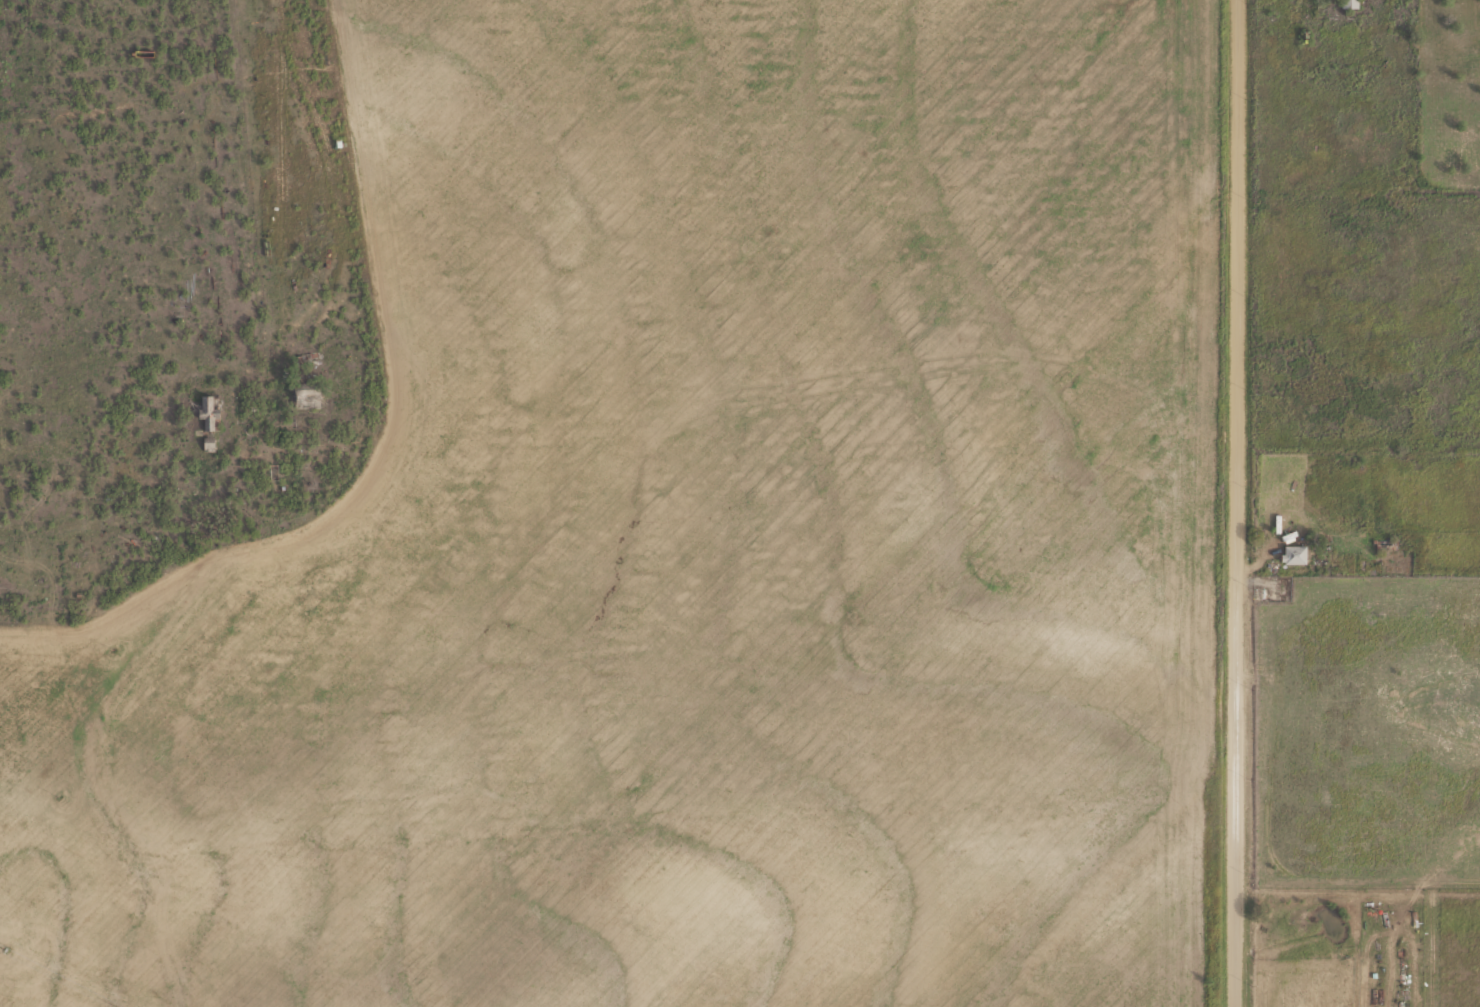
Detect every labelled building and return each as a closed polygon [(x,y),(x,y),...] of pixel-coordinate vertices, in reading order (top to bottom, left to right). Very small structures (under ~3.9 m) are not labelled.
[(316,383),(290,383),(290,406),(316,406),(316,383)] [(202,431),(214,431),(214,394),(202,394),(202,431)] [(1305,544),(1282,544),(1282,563),(1305,563),(1305,544)]
